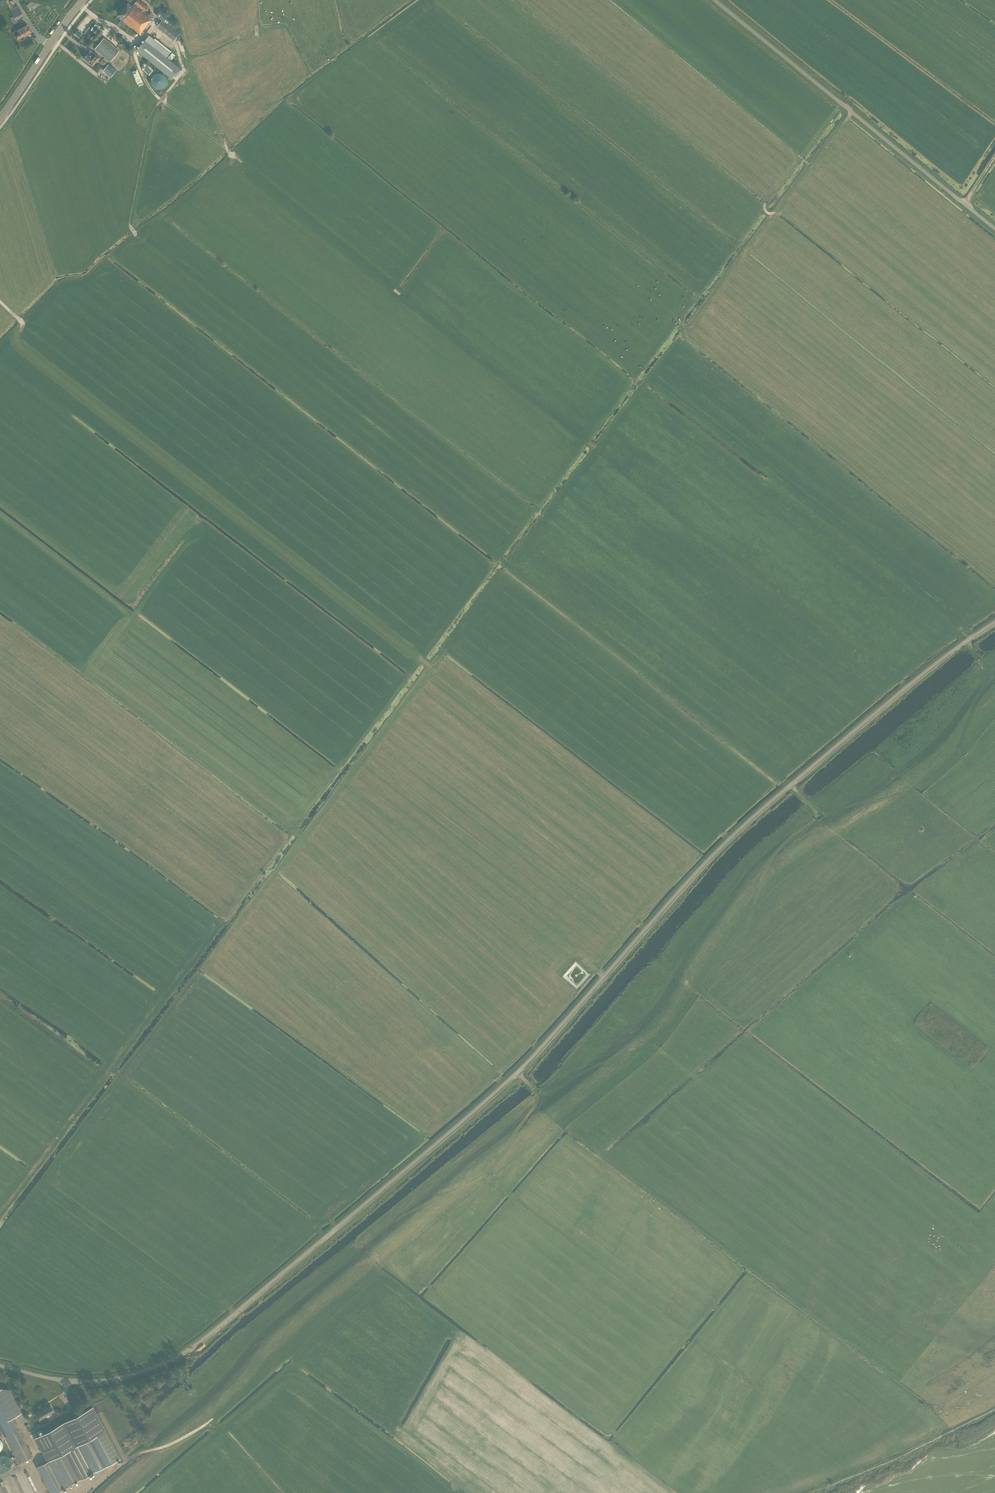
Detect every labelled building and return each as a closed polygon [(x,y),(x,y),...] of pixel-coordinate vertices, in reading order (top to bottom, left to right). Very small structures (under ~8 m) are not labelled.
[(144,10),(144,11),(148,7),(139,0),(138,0),(135,3),(133,6),(128,3),(118,16),(121,18),(120,19),(140,35),(149,24),(148,23),(151,19),(142,12),(144,10)] [(11,11),(16,20),(23,16),(18,7),(11,11)] [(172,20),(161,11),(157,15),(168,24),(172,20)] [(162,20),(157,27),(174,41),(179,34),(162,20)] [(17,40),(32,32),(28,24),(16,31),(18,33),(15,35),(17,40)] [(137,50),(172,78),(174,76),(176,77),(180,72),(178,71),(180,68),(167,58),(171,53),(149,36),(148,37),(137,50)] [(120,50),(104,37),(95,49),(110,61),(120,50)] [(100,58),(95,54),(93,57),(88,53),(84,58),(90,63),(93,66),(100,58)] [(147,71),(150,68),(143,61),(140,64),(147,71)] [(103,71),(111,77),(116,71),(108,64),(103,71)] [(150,80),(150,81),(150,82),(150,83),(151,83),(151,84),(151,85),(152,86),(153,87),(154,88),(155,88),(156,89),(157,89),(158,89),(159,89),(160,89),(161,89),(161,88),(162,88),(163,87),(164,87),(164,86),(165,86),(165,85),(165,84),(166,84),(166,83),(166,82),(166,81),(166,80),(166,79),(166,78),(165,78),(165,77),(165,76),(164,76),(164,75),(163,75),(163,74),(162,74),(161,73),(160,73),(159,73),(158,73),(157,73),(156,73),(155,74),(154,74),(153,75),(152,76),(151,77),(151,78),(150,79),(150,80)] [(2,1388),(0,1389),(0,1425),(19,1463),(33,1456),(13,1417),(22,1413),(10,1389),(4,1392),(2,1388)] [(41,1410),(41,1411),(36,1414),(40,1420),(55,1411),(51,1405),(46,1408),(46,1407),(41,1410)] [(92,1407),(40,1435),(38,1431),(35,1433),(49,1460),(39,1466),(53,1492),(54,1492),(119,1458),(95,1414),(92,1407)] [(126,1451),(141,1440),(135,1433),(129,1438),(130,1438),(119,1447),(122,1451),(123,1452),(126,1450),(126,1451)] [(4,1455),(2,1455),(0,1456),(0,1468),(2,1469),(4,1470),(6,1469),(8,1468),(10,1467),(11,1465),(12,1462),(11,1460),(10,1458),(9,1456),(7,1455),(4,1455)]
